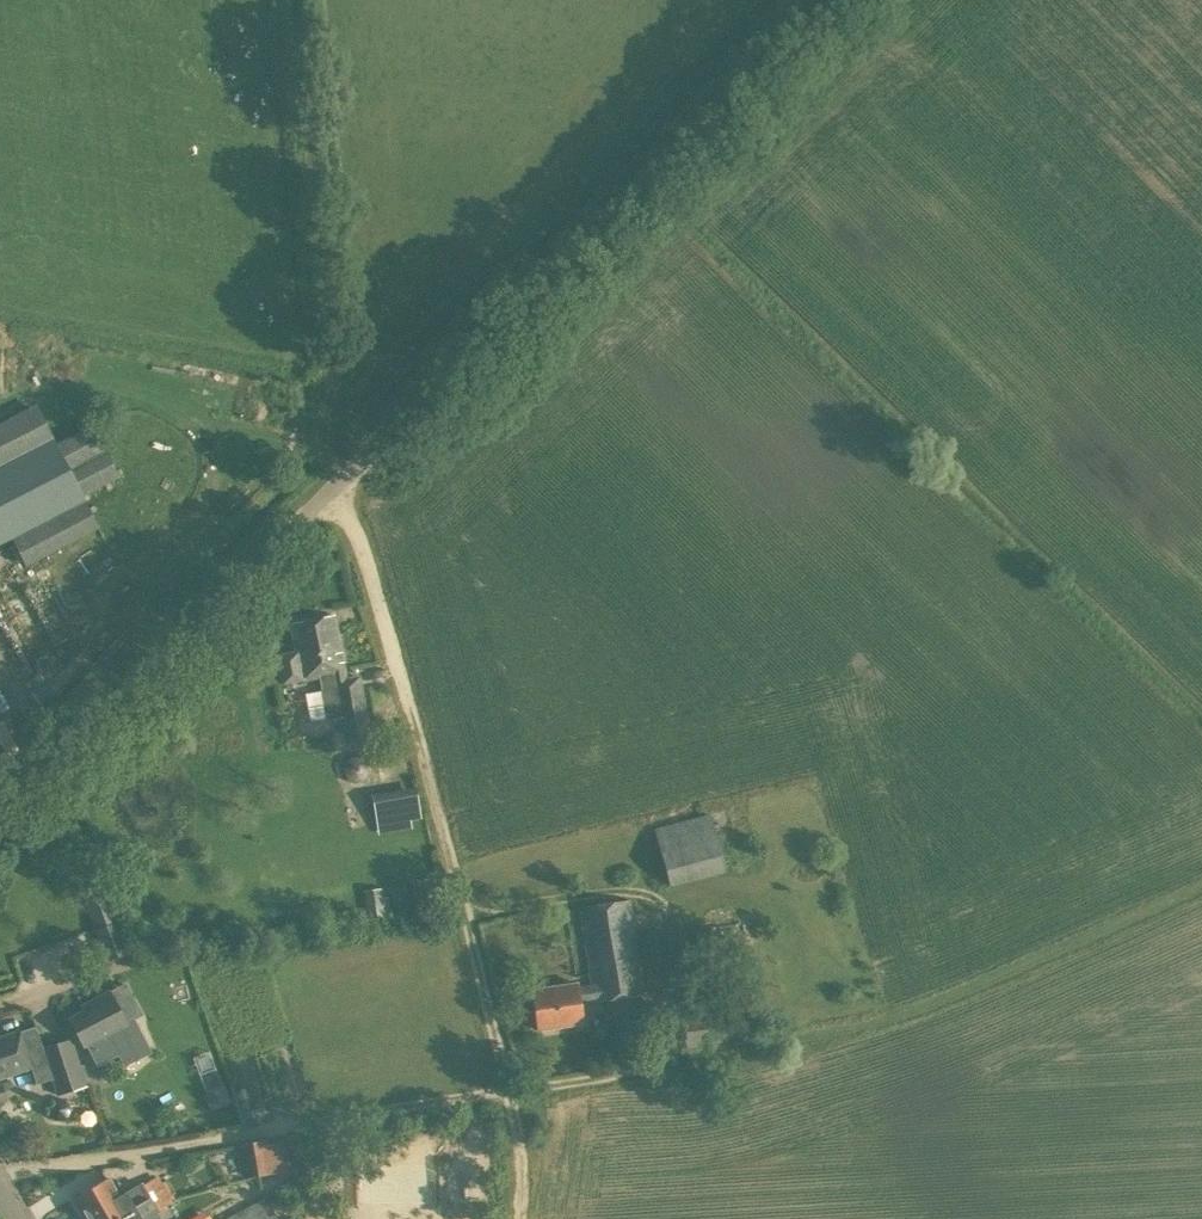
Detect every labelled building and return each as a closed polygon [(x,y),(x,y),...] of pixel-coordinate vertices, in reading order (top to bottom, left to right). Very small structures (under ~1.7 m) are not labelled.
[(86,500),(84,496),(70,469),(36,404),(0,422),(0,545),(86,500)] [(102,452),(70,469),(84,496),(115,479),(119,477),(105,451),(102,452)] [(346,679),(334,615),(289,623),(294,650),(276,653),(281,684),(332,675),(345,745),(370,740),(358,677),(346,679)] [(1,749),(14,742),(1,714),(0,714),(0,746),(1,749)] [(379,824),(420,814),(415,791),(373,802),(379,824)] [(728,868),(712,810),(655,826),(671,884),(728,868)] [(383,897),(381,887),(362,890),(367,921),(393,917),(389,896),(383,897)] [(536,1029),(583,1022),(580,1003),(642,994),(629,901),(578,908),(589,984),(577,987),(576,982),(531,988),(536,1029)] [(107,962),(130,953),(117,920),(94,929),(107,962)] [(149,1052),(132,1019),(125,1022),(107,990),(91,999),(94,1004),(68,1018),(83,1046),(86,1044),(90,1051),(98,1054),(113,1045),(124,1065),(149,1052)] [(32,1064),(46,1060),(42,1047),(28,1052),(20,1029),(0,1036),(0,1077),(32,1066),(32,1064)] [(46,1060),(49,1067),(76,1058),(69,1038),(42,1047),(46,1060)] [(85,1084),(76,1058),(49,1067),(58,1094),(85,1084)] [(287,1170),(283,1143),(265,1146),(264,1144),(241,1147),(246,1176),(287,1170)] [(148,1196),(164,1188),(158,1177),(142,1186),(141,1184),(118,1196),(107,1177),(73,1196),(85,1218),(108,1218),(148,1196)] [(148,1196),(108,1218),(138,1218),(156,1209),(172,1201),(164,1188),(148,1196)] [(265,1197),(225,1218),(277,1218),(265,1197)]
